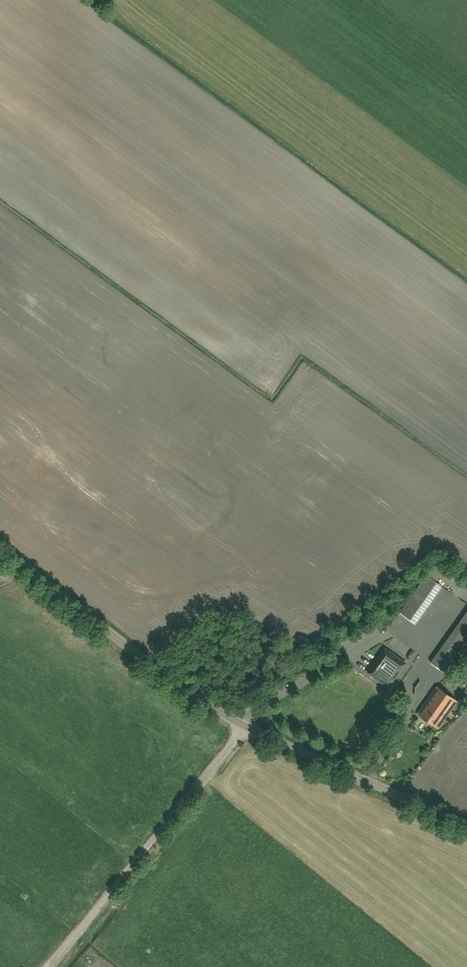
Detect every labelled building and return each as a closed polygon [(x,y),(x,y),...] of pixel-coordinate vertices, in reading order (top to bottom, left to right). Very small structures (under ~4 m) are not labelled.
[(442,586),(426,575),(400,613),(416,624),(442,586)] [(434,623),(441,610),(436,607),(428,620),(434,623)] [(432,663),(447,674),(466,645),(466,612),(432,663)] [(375,674),(390,685),(405,663),(387,650),(373,669),(375,674)] [(438,728),(458,701),(438,687),(419,714),(438,728)] [(60,943),(64,933),(58,930),(53,940),(60,943)]
